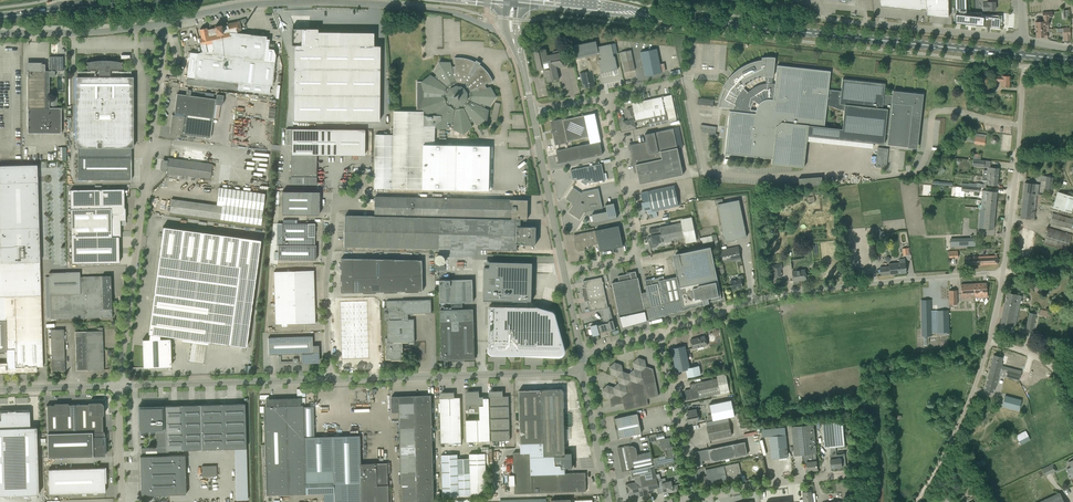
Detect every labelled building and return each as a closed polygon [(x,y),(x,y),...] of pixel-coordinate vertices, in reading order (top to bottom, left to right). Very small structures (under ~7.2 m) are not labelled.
[(881,5),(926,9),(925,0),(881,0),(881,5)] [(926,9),(927,15),(948,17),(948,0),(925,0),(926,9)] [(955,23),(956,23),(965,24),(999,28),(1000,25),(1002,25),(1002,24),(1001,24),(1001,20),(1002,20),(1002,15),(982,16),(982,13),(966,12),(966,0),(955,0),(955,23)] [(980,2),(982,2),(983,10),(995,10),(995,2),(988,2),(987,0),(980,0),(980,2)] [(1049,29),(1048,21),(1049,21),(1049,17),(1053,17),(1052,12),(1042,12),(1043,17),(1043,21),(1041,21),(1035,22),(1036,30),(1049,29)] [(266,39),(266,36),(242,33),(239,21),(227,24),(227,25),(221,26),(221,25),(215,26),(215,28),(206,29),(206,28),(200,29),(201,37),(199,38),(202,52),(197,53),(189,52),(186,77),(186,84),(237,90),(269,94),(270,86),(272,87),(275,54),(273,49),(268,49),(269,39),(266,39)] [(291,28),(291,45),(293,45),(293,121),(379,122),(379,46),(373,45),(373,32),(317,31),(317,28),(310,28),(291,28)] [(1049,29),(1036,30),(1036,37),(1047,37),(1047,34),(1049,34),(1049,29)] [(580,73),(580,77),(581,82),(583,82),(585,89),(595,86),(594,80),(595,79),(594,74),(597,73),(597,72),(601,71),(601,73),(617,69),(615,56),(614,56),(611,44),(598,46),(598,47),(597,47),(596,41),(574,46),(577,59),(586,57),(589,71),(580,73)] [(657,48),(640,52),(645,76),(662,72),(661,72),(665,71),(664,63),(660,64),(657,48)] [(553,51),(553,54),(547,55),(545,49),(534,51),(537,70),(541,69),(541,71),(543,73),(545,72),(547,82),(559,79),(556,66),(558,65),(558,68),(566,66),(566,65),(566,66),(565,66),(564,61),(562,61),(562,60),(564,59),(562,49),(553,51)] [(621,52),(625,72),(635,70),(631,50),(621,52)] [(45,71),(45,64),(27,64),(27,133),(61,133),(61,108),(49,108),(49,76),(54,76),(55,71),(63,71),(63,57),(49,57),(49,71),(45,71)] [(376,134),(375,177),(393,178),(392,188),(489,190),(490,146),(435,145),(435,126),(437,126),(438,129),(449,129),(450,124),(454,125),(453,130),(464,134),(472,127),(470,123),(474,121),(476,124),(487,121),(489,110),(485,108),(486,105),(490,106),(496,96),(491,87),(486,88),(485,84),(493,81),(492,80),(492,79),(491,77),(490,75),(489,74),(488,73),(487,72),(486,70),(484,68),(483,67),(482,66),(480,64),(481,63),(476,60),(475,62),(474,61),(472,60),(470,60),(470,59),(467,59),(466,58),(465,58),(464,58),(462,58),(460,57),(458,57),(456,57),(455,57),(455,66),(452,67),(451,62),(439,62),(433,72),(437,75),(434,78),(431,75),(422,82),(424,92),(428,93),(428,97),(424,97),(421,108),(420,107),(417,110),(417,111),(404,111),(401,111),(394,111),(394,128),(391,128),(391,135),(376,134)] [(719,106),(719,107),(731,108),(731,111),(728,111),(729,111),(725,153),(730,154),(772,158),(771,164),(804,168),(807,136),(823,138),(831,138),(884,144),(885,134),(888,134),(887,144),(887,145),(909,148),(909,147),(912,115),(920,116),(921,116),(923,94),(892,91),(892,93),(892,95),(884,94),(884,92),(885,84),(842,79),(841,91),(829,90),(831,71),(777,65),(775,84),(772,83),(773,77),(775,57),(773,57),(768,57),(763,57),(762,57),(762,58),(763,58),(763,60),(762,60),(761,60),(760,60),(759,60),(758,60),(757,61),(756,61),(755,61),(754,61),(754,62),(753,62),(752,62),(751,62),(751,63),(750,63),(749,63),(748,63),(748,64),(747,64),(746,64),(746,65),(745,65),(744,65),(744,66),(743,66),(742,66),(742,67),(741,67),(741,68),(740,68),(739,68),(739,69),(738,69),(738,70),(737,70),(736,71),(735,71),(735,72),(734,72),(734,73),(733,73),(733,74),(732,74),(732,75),(731,75),(731,76),(733,78),(732,78),(732,79),(731,79),(731,80),(730,80),(730,81),(729,81),(729,82),(729,83),(728,83),(728,84),(727,84),(727,85),(726,86),(726,87),(725,87),(725,88),(725,89),(724,89),(724,90),(724,91),(723,91),(723,92),(723,93),(722,93),(722,94),(722,95),(722,96),(721,96),(721,97),(721,98),(721,99),(720,100),(720,101),(720,102),(720,103),(720,104),(719,104),(719,105),(719,106)] [(125,180),(131,180),(131,145),(131,72),(118,72),(118,71),(111,71),(111,69),(121,70),(122,65),(121,65),(122,62),(117,61),(112,60),(107,60),(107,59),(102,59),(102,60),(97,60),(92,61),(87,62),(87,65),(86,65),(87,69),(96,69),(96,71),(90,71),(78,71),(78,77),(77,178),(125,180)] [(1001,86),(1003,86),(1009,86),(1009,76),(991,75),(991,81),(1001,81),(1001,86)] [(981,77),(983,89),(990,89),(988,77),(981,77)] [(219,118),(221,100),(225,101),(226,94),(217,93),(213,117),(219,118)] [(170,127),(169,133),(171,133),(193,136),(210,138),(215,99),(186,95),(182,95),(177,94),(174,115),(172,114),(170,127)] [(629,120),(623,121),(624,129),(635,127),(634,122),(648,119),(649,123),(647,124),(647,127),(668,122),(677,121),(676,118),(672,100),(671,95),(632,103),(633,107),(627,108),(629,120)] [(498,121),(500,103),(495,102),(494,112),(490,111),(489,119),(498,121)] [(566,119),(552,122),(556,144),(589,137),(599,135),(597,124),(595,113),(575,117),(566,119)] [(708,133),(708,136),(718,138),(718,134),(716,134),(717,127),(701,124),(701,127),(702,132),(708,133)] [(640,184),(683,175),(673,128),(645,134),(646,141),(629,145),(635,171),(637,171),(640,184)] [(364,155),(364,130),(291,130),(291,129),(286,129),(286,145),(291,145),(290,184),(316,184),(316,155),(364,155)] [(590,143),(556,150),(559,163),(602,154),(600,141),(601,141),(599,135),(589,137),(590,143)] [(984,144),(985,138),(975,136),(974,143),(984,144)] [(875,167),(881,168),(883,148),(877,147),(875,167)] [(166,173),(171,174),(210,179),(211,164),(168,158),(166,173)] [(983,170),(983,176),(998,177),(999,168),(990,167),(991,161),(973,159),(972,166),(987,168),(987,170),(983,170)] [(940,164),(936,168),(938,170),(941,173),(946,168),(942,163),(941,165),(940,165),(940,164)] [(601,164),(570,170),(572,178),(575,180),(583,179),(581,182),(586,185),(588,182),(589,183),(605,180),(601,164)] [(7,372),(15,372),(37,371),(36,367),(43,367),(39,262),(37,165),(0,166),(0,373),(7,372)] [(824,185),(823,176),(800,177),(800,186),(824,185)] [(998,177),(983,176),(985,176),(985,178),(983,178),(982,179),(982,181),(983,183),(984,183),(984,184),(997,185),(998,177)] [(1045,185),(1044,189),(1052,190),(1054,177),(1047,176),(1046,180),(1041,180),(1040,184),(1045,185)] [(1025,182),(1024,192),(1038,194),(1039,184),(1025,182)] [(648,210),(648,214),(653,213),(652,211),(657,210),(679,205),(674,186),(648,191),(641,193),(643,202),(641,202),(643,211),(648,210)] [(169,212),(175,213),(260,224),(265,194),(219,187),(216,205),(171,199),(169,212)] [(573,205),(569,212),(580,219),(585,212),(584,211),(586,211),(603,208),(598,188),(582,192),(581,193),(580,192),(573,187),(566,198),(573,203),(573,205)] [(120,262),(119,236),(120,236),(120,223),(125,223),(125,207),(124,207),(124,189),(71,190),(72,263),(120,262)] [(982,190),(982,195),(984,195),(983,200),(984,200),(996,201),(997,191),(991,191),(982,190)] [(319,215),(319,200),(319,191),(282,191),(282,214),(307,215),(319,215)] [(1038,194),(1024,192),(1020,217),(1034,219),(1037,194),(1038,194)] [(1071,213),(1072,206),(1072,196),(1057,192),(1053,208),(1071,213)] [(536,227),(520,226),(520,219),(527,219),(528,200),(375,196),(375,216),(345,215),(345,246),(517,250),(517,244),(536,244),(536,227)] [(731,241),(731,240),(746,237),(739,200),(718,204),(726,243),(731,241)] [(980,217),(979,228),(988,229),(993,229),(995,210),(996,201),(984,200),(983,204),(981,204),(980,209),(985,209),(984,217),(980,217)] [(592,214),(594,223),(617,218),(614,203),(605,205),(607,211),(592,214)] [(1071,229),(1072,228),(1072,219),(1052,213),(1050,223),(1071,229)] [(660,227),(658,228),(657,227),(649,229),(650,233),(651,237),(648,237),(649,244),(654,243),(654,244),(663,242),(684,237),(686,243),(696,241),(692,217),(681,220),(681,223),(659,227),(660,227)] [(278,260),(316,260),(316,245),(314,245),(314,224),(281,224),(281,245),(278,245),(278,260)] [(623,246),(619,225),(595,230),(574,235),(577,252),(585,250),(585,247),(588,246),(588,247),(589,248),(590,248),(591,248),(592,247),(592,246),(592,245),(596,244),(596,243),(598,243),(600,251),(623,246)] [(246,347),(260,240),(162,226),(148,334),(149,334),(149,339),(142,339),(143,367),(167,366),(167,365),(171,365),(170,339),(168,339),(168,337),(196,340),(197,340),(206,342),(246,347)] [(1030,227),(1020,231),(1022,236),(1032,232),(1030,227)] [(1043,244),(1067,251),(1072,235),(1048,228),(1043,244)] [(915,237),(916,244),(927,242),(926,235),(915,237)] [(1028,236),(1019,240),(1021,245),(1031,240),(1028,236)] [(962,239),(950,239),(950,247),(962,246),(968,246),(976,246),(976,238),(968,239),(962,239)] [(1027,244),(1018,249),(1020,254),(1030,249),(1027,244)] [(646,282),(645,282),(646,282),(646,285),(645,285),(647,296),(642,297),(638,277),(637,277),(636,272),(636,271),(630,272),(630,273),(617,276),(618,276),(619,281),(612,283),(618,311),(619,316),(622,327),(703,304),(710,303),(710,302),(709,302),(709,301),(721,298),(721,299),(722,299),(711,247),(711,246),(675,254),(676,257),(673,258),(677,277),(664,279),(663,276),(664,276),(651,280),(651,279),(645,280),(646,282)] [(719,251),(721,262),(735,259),(733,248),(719,251)] [(1037,249),(1033,251),(1034,255),(1037,261),(1042,259),(1039,253),(1037,249)] [(1045,249),(1041,251),(1042,255),(1045,261),(1050,258),(1047,252),(1045,249)] [(1023,254),(1017,257),(1019,262),(1025,259),(1029,257),(1027,253),(1023,254)] [(966,257),(966,265),(998,264),(997,256),(992,256),(966,257)] [(341,268),(341,270),(353,270),(353,258),(341,258),(341,262),(341,268)] [(353,258),(353,270),(353,277),(370,277),(369,258),(363,258),(353,258)] [(376,258),(369,258),(370,277),(380,277),(380,259),(376,259),(376,258)] [(384,259),(380,259),(380,277),(391,276),(390,259),(384,258),(384,259)] [(880,267),(881,275),(906,273),(905,258),(899,259),(899,262),(889,263),(889,266),(880,267)] [(397,259),(390,259),(391,276),(401,276),(401,259),(397,259)] [(405,259),(401,259),(401,276),(412,276),(411,259),(405,259)] [(418,259),(411,259),(412,276),(422,275),(422,260),(418,260),(418,259)] [(484,266),(483,299),(532,300),(532,262),(489,261),(489,267),(484,266)] [(781,269),(782,269),(781,264),(771,265),(773,278),(782,277),(781,269)] [(342,280),(342,282),(353,281),(353,277),(353,270),(341,270),(341,274),(341,280),(342,280)] [(792,271),(793,281),(806,279),(805,270),(792,271)] [(274,272),(275,318),(275,324),(305,323),(305,325),(315,324),(316,323),(315,305),(314,305),(313,271),(274,272)] [(49,273),(50,319),(112,317),(111,302),(113,302),(113,299),(111,299),(111,276),(80,277),(80,272),(49,273)] [(422,275),(412,276),(412,292),(419,291),(423,291),(422,275)] [(742,283),(744,282),(742,275),(740,276),(740,279),(730,281),(732,289),(743,287),(742,283)] [(391,276),(380,277),(380,292),(385,292),(391,292),(391,276)] [(401,276),(391,276),(391,292),(398,292),(398,291),(402,291),(401,276)] [(412,276),(401,276),(402,291),(406,291),(406,292),(412,292),(412,276)] [(353,277),(353,281),(354,293),(364,292),(364,293),(370,293),(370,277),(353,277)] [(380,277),(370,277),(370,293),(376,293),(376,292),(380,292),(380,277)] [(584,287),(582,288),(585,299),(587,298),(589,311),(601,309),(605,323),(597,325),(597,324),(590,326),(593,335),(599,334),(599,333),(611,330),(615,329),(609,307),(608,307),(601,277),(583,281),(584,287)] [(473,302),(472,279),(439,280),(440,303),(451,302),(462,302),(473,302)] [(353,281),(342,282),(342,286),(341,286),(341,292),(342,292),(342,293),(354,293),(353,281)] [(987,283),(974,284),(975,298),(987,297),(987,283)] [(975,298),(974,284),(961,284),(962,299),(975,298)] [(1007,292),(1005,303),(1018,306),(1019,300),(1021,300),(1022,296),(1007,292)] [(921,300),(922,335),(932,335),(931,299),(921,300)] [(386,301),(387,308),(384,308),(384,320),(387,320),(387,338),(385,338),(386,360),(403,359),(403,343),(414,342),(414,319),(408,320),(408,314),(431,313),(431,300),(386,301)] [(1018,306),(1005,303),(999,330),(1014,333),(1019,310),(1017,309),(1018,306)] [(564,351),(564,350),(555,313),(554,312),(553,311),(552,311),(536,306),(489,305),(488,350),(488,351),(489,352),(489,353),(490,353),(490,354),(491,354),(492,354),(508,354),(513,352),(519,352),(520,355),(560,355),(561,355),(562,355),(563,354),(564,353),(564,352),(564,351)] [(475,353),(474,320),(473,320),(473,314),(473,309),(463,309),(451,309),(440,310),(440,315),(440,321),(441,354),(441,358),(442,358),(442,359),(443,359),(443,360),(446,360),(446,359),(459,359),(473,359),(473,358),(475,358),(475,357),(475,353)] [(1051,312),(1040,309),(1039,315),(1049,317),(1051,312)] [(938,310),(938,332),(949,332),(948,310),(938,310)] [(1032,332),(1036,314),(1029,313),(1026,330),(1032,332)] [(98,370),(103,369),(102,327),(99,327),(99,331),(75,332),(76,370),(95,370),(98,370)] [(48,330),(48,334),(50,334),(52,371),(65,371),(64,329),(48,330)] [(268,338),(268,355),(302,354),(302,362),(318,362),(318,346),(312,346),(312,336),(268,338)] [(690,340),(692,345),(693,349),(707,345),(706,341),(705,336),(690,340)] [(695,376),(693,367),(690,368),(685,346),(671,349),(676,372),(686,370),(687,377),(695,376)] [(993,355),(989,372),(999,375),(1001,366),(1000,366),(1002,357),(993,355)] [(619,383),(614,387),(607,385),(603,388),(602,392),(603,397),(610,399),(611,406),(623,403),(624,410),(648,405),(647,398),(658,396),(653,369),(646,366),(645,360),(640,358),(637,359),(633,362),(634,369),(629,373),(623,371),(621,365),(615,362),(611,366),(610,369),(611,374),(617,376),(619,383)] [(1006,377),(1019,380),(1021,373),(1008,369),(1006,377)] [(999,375),(989,372),(984,389),(989,391),(994,392),(998,375),(999,375)] [(685,394),(683,394),(685,401),(691,399),(699,397),(699,398),(729,391),(726,374),(716,376),(717,378),(690,384),(691,389),(689,389),(684,390),(685,394)] [(565,455),(564,435),(563,389),(542,389),(540,389),(540,390),(519,390),(520,453),(513,453),(515,494),(532,493),(531,474),(566,473),(565,468),(572,467),(572,458),(565,458),(565,455)] [(510,440),(508,402),(508,396),(503,396),(503,390),(491,391),(490,391),(489,392),(489,393),(489,396),(489,397),(490,441),(510,440)] [(490,441),(489,397),(488,397),(488,398),(483,398),(483,397),(479,397),(479,391),(471,391),(471,393),(470,393),(469,393),(469,391),(468,391),(467,392),(466,392),(466,393),(465,393),(465,394),(465,395),(466,409),(469,409),(469,407),(474,407),(474,411),(479,411),(480,419),(466,419),(466,441),(490,441)] [(461,442),(460,403),(460,398),(454,398),(454,392),(443,392),(442,392),(441,393),(440,394),(440,395),(440,398),(441,442),(461,442)] [(431,400),(431,395),(392,396),(392,412),(399,412),(399,437),(400,446),(397,446),(397,452),(400,452),(401,474),(401,501),(435,501),(435,500),(431,400)] [(1005,395),(1002,406),(1018,410),(1020,403),(1021,400),(1005,395)] [(264,445),(262,445),(262,456),(265,456),(266,495),(333,493),(333,483),(333,469),(304,470),(303,437),(303,411),(302,405),(300,405),(300,404),(305,404),(305,398),(300,398),(265,399),(265,406),(263,406),(264,445)] [(731,399),(709,404),(713,421),(735,416),(731,399)] [(47,433),(76,432),(76,404),(68,405),(68,403),(67,403),(67,404),(55,404),(54,404),(54,405),(46,405),(47,433)] [(88,404),(76,404),(76,432),(103,432),(102,415),(103,415),(103,414),(103,405),(101,403),(91,403),(88,403),(88,404)] [(246,448),(244,403),(164,406),(164,407),(139,408),(139,430),(161,430),(162,447),(141,448),(141,456),(140,456),(141,495),(186,494),(185,455),(166,456),(166,450),(246,448)] [(686,415),(687,419),(688,423),(699,421),(696,409),(687,411),(688,415),(686,415)] [(0,412),(0,495),(38,494),(36,427),(30,427),(29,410),(22,411),(16,412),(16,411),(7,411),(7,412),(0,412)] [(630,436),(641,433),(637,414),(626,416),(614,419),(615,425),(617,425),(619,438),(630,436)] [(707,426),(710,440),(715,439),(732,436),(729,421),(712,425),(707,426)] [(822,423),(824,447),(844,445),(842,421),(822,423)] [(811,470),(811,471),(818,470),(818,467),(817,468),(816,461),(812,461),(811,454),(816,453),(813,424),(791,426),(794,455),(802,455),(803,464),(806,463),(807,470),(811,470)] [(785,427),(761,429),(762,437),(769,436),(771,453),(771,459),(788,457),(787,451),(786,435),(785,427)] [(1016,436),(1020,445),(1030,440),(1025,431),(1016,436)] [(76,432),(47,433),(48,457),(105,456),(104,437),(103,437),(103,432),(104,432),(103,432),(76,432)] [(303,437),(304,470),(333,469),(333,483),(333,493),(334,501),(324,501),(390,501),(390,496),(390,491),(387,490),(387,479),(387,474),(390,474),(390,463),(360,464),(359,435),(303,437)] [(658,457),(653,458),(654,465),(655,467),(656,467),(674,463),(673,458),(675,457),(674,455),(674,453),(672,446),(671,446),(669,438),(660,440),(662,449),(663,448),(665,459),(659,460),(658,457)] [(695,457),(697,466),(703,464),(702,461),(710,459),(711,462),(747,454),(744,442),(734,444),(709,449),(696,452),(697,457),(695,457)] [(654,465),(653,458),(652,458),(650,452),(637,454),(637,450),(636,450),(636,449),(636,448),(635,448),(635,447),(634,447),(634,446),(633,446),(632,446),(631,446),(629,446),(629,445),(623,446),(617,448),(622,471),(628,470),(630,470),(632,476),(634,476),(645,474),(646,479),(656,477),(654,468),(656,468),(656,467),(655,467),(654,465)] [(458,459),(457,454),(441,455),(443,496),(487,494),(485,453),(469,454),(469,458),(458,459)] [(835,455),(830,456),(831,468),(842,467),(842,466),(846,466),(845,455),(845,453),(842,453),(843,454),(836,455),(835,455)] [(704,476),(705,485),(727,481),(727,480),(742,477),(739,463),(705,469),(707,476),(704,476)] [(1054,472),(1051,464),(1042,469),(1045,475),(1050,472),(1051,473),(1054,472)] [(106,474),(106,467),(98,467),(98,468),(48,469),(49,494),(105,492),(105,483),(106,483),(106,477),(106,474)] [(247,500),(246,470),(235,470),(236,500),(247,500)] [(586,491),(585,472),(566,473),(531,474),(532,493),(586,491)] [(658,488),(658,487),(657,479),(656,478),(656,477),(646,479),(645,474),(634,476),(635,482),(625,484),(627,495),(638,493),(638,496),(649,494),(648,490),(658,488)] [(673,485),(672,485),(671,481),(662,483),(661,479),(660,479),(660,476),(656,477),(656,478),(657,479),(658,487),(662,486),(663,492),(668,491),(669,493),(678,491),(677,485),(673,485)] [(799,500),(799,501),(812,501),(811,497),(811,493),(811,490),(807,490),(807,491),(802,492),(803,499),(799,500)] [(1060,492),(1039,501),(1064,501),(1060,492)]
